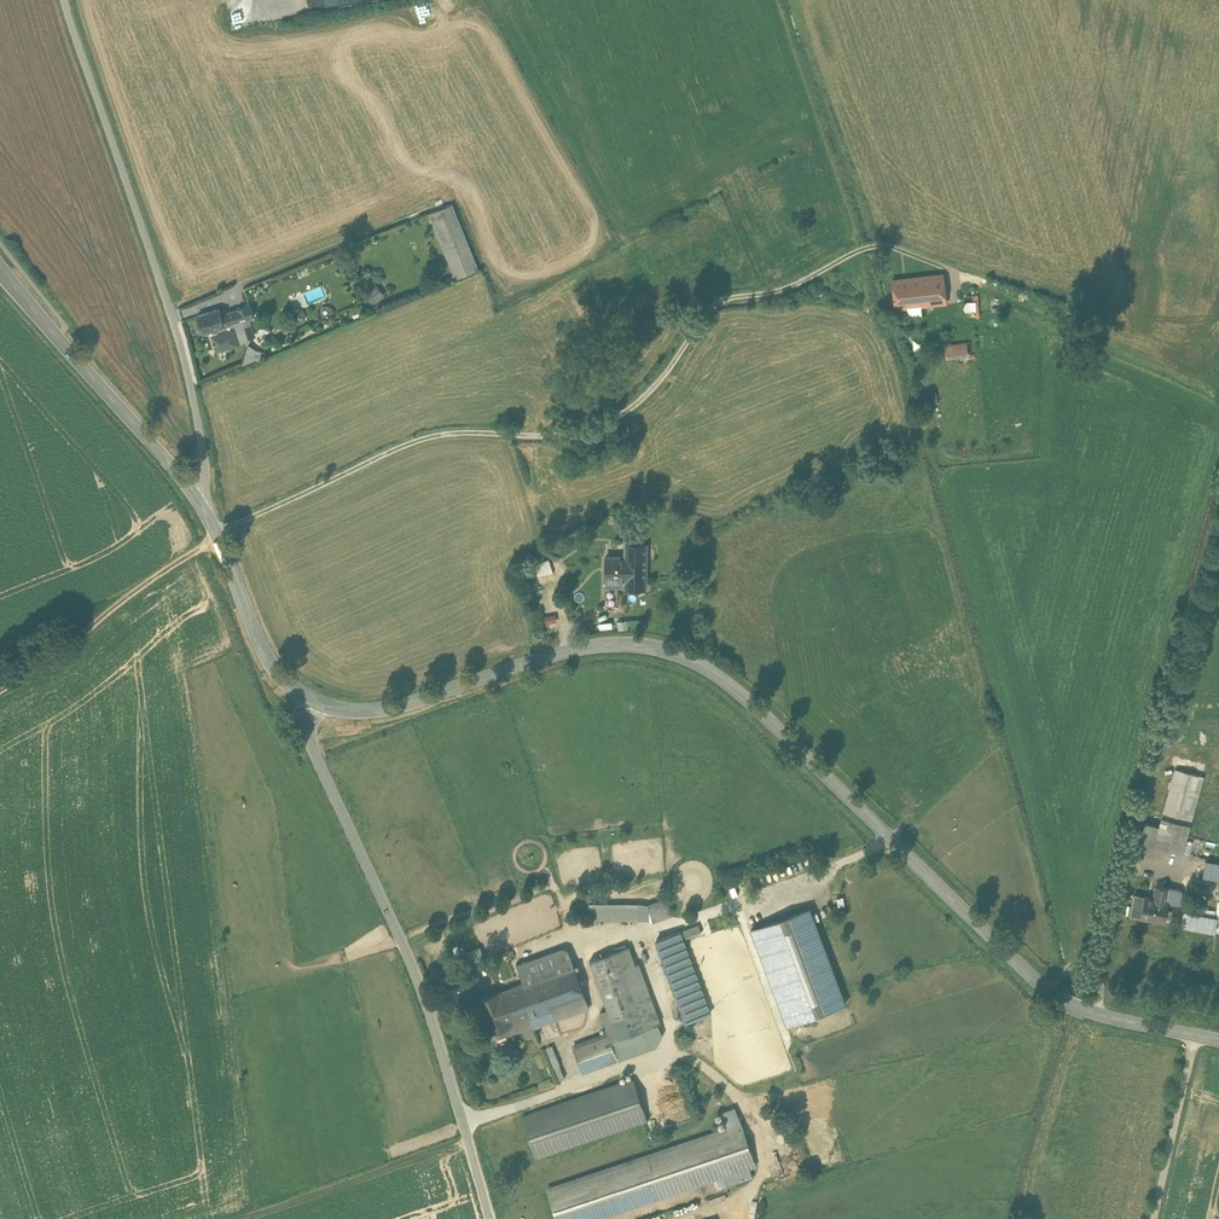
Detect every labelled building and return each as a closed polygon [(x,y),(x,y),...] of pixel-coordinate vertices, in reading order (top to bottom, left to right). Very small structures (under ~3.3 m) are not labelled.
[(452,204),(430,213),(456,278),(479,269),(452,204)] [(944,274),(915,277),(919,305),(947,301),(944,274)] [(915,277),(892,280),(894,297),(896,307),(919,305),(915,277)] [(368,293),(377,303),(386,293),(377,285),(368,293)] [(183,318),(200,313),(196,300),(179,305),(183,318)] [(976,301),(965,301),(965,309),(976,309),(976,301)] [(219,308),(199,314),(205,332),(218,329),(219,332),(234,329),(238,328),(236,322),(242,320),(254,316),(250,305),(248,304),(238,307),(238,309),(222,314),(219,308)] [(303,322),(307,319),(307,314),(305,310),(300,309),(296,312),(295,317),(298,321),(303,322)] [(249,340),(242,320),(236,322),(238,328),(234,329),(219,332),(213,334),(218,350),(249,340)] [(967,343),(946,346),(947,356),(968,354),(967,343)] [(258,351),(250,345),(245,363),(257,359),(258,354),(260,355),(261,351),(258,351)] [(930,390),(931,402),(940,401),(938,389),(930,390)] [(647,544),(627,543),(626,556),(607,556),(607,587),(646,588),(647,544)] [(549,559),(524,567),(528,581),(554,572),(549,559)] [(545,615),(547,623),(558,620),(556,612),(545,615)] [(642,619),(622,621),(622,629),(643,628),(642,619)] [(1141,840),(1182,852),(1203,777),(1177,769),(1160,826),(1146,821),(1141,840)] [(1206,862),(1203,875),(1218,878),(1218,865),(1206,862)] [(1176,888),(1156,885),(1153,897),(1135,893),(1130,914),(1165,921),(1168,901),(1173,902),(1176,888)] [(649,905),(653,919),(671,913),(667,898),(649,905)] [(637,918),(637,903),(592,903),(592,919),(637,918)] [(653,919),(649,905),(637,903),(637,918),(653,919)] [(810,907),(751,929),(761,955),(770,952),(796,1022),(846,1003),(810,907)] [(584,910),(572,914),(575,922),(587,918),(584,910)] [(1218,917),(1186,911),(1183,924),(1215,931),(1218,917)] [(683,929),(686,937),(702,931),(699,923),(683,929)] [(711,1012),(680,930),(657,939),(688,1021),(711,1012)] [(617,950),(624,969),(636,965),(629,945),(617,950)] [(480,947),(464,954),(471,970),(487,963),(480,947)] [(542,957),(549,975),(572,966),(565,948),(542,957)] [(619,1038),(646,1028),(624,969),(617,950),(590,960),(609,1009),(619,1038)] [(787,1025),(796,1022),(770,952),(761,955),(787,1025)] [(549,975),(542,957),(529,961),(536,979),(549,975)] [(536,979),(529,961),(529,959),(517,964),(524,984),(536,979)] [(535,1014),(585,995),(575,965),(572,966),(549,975),(536,979),(524,984),(535,1014)] [(658,1024),(636,965),(624,969),(646,1028),(650,1027),(658,1024)] [(529,1016),(535,1014),(524,984),(501,992),(501,991),(479,999),(491,1032),(493,1031),(513,1024),(512,1022),(529,1016)] [(585,995),(535,1014),(529,1016),(533,1026),(533,1028),(590,1007),(585,995)] [(612,1040),(619,1038),(609,1009),(601,1012),(609,1033),(612,1040)] [(513,1024),(493,1031),(496,1039),(533,1026),(529,1016),(512,1022),(513,1024)] [(662,1035),(658,1024),(650,1027),(646,1028),(619,1038),(612,1040),(615,1050),(618,1059),(656,1045),(662,1035)] [(583,1072),(618,1059),(615,1050),(612,1040),(609,1033),(574,1046),(583,1072)] [(488,1080),(488,1083),(490,1086),(493,1086),(496,1084),(497,1081),(494,1078),(491,1077),(488,1080)] [(647,1118),(634,1080),(523,1119),(536,1157),(647,1118)] [(548,1192),(557,1218),(592,1218),(755,1163),(742,1125),(548,1192)]
